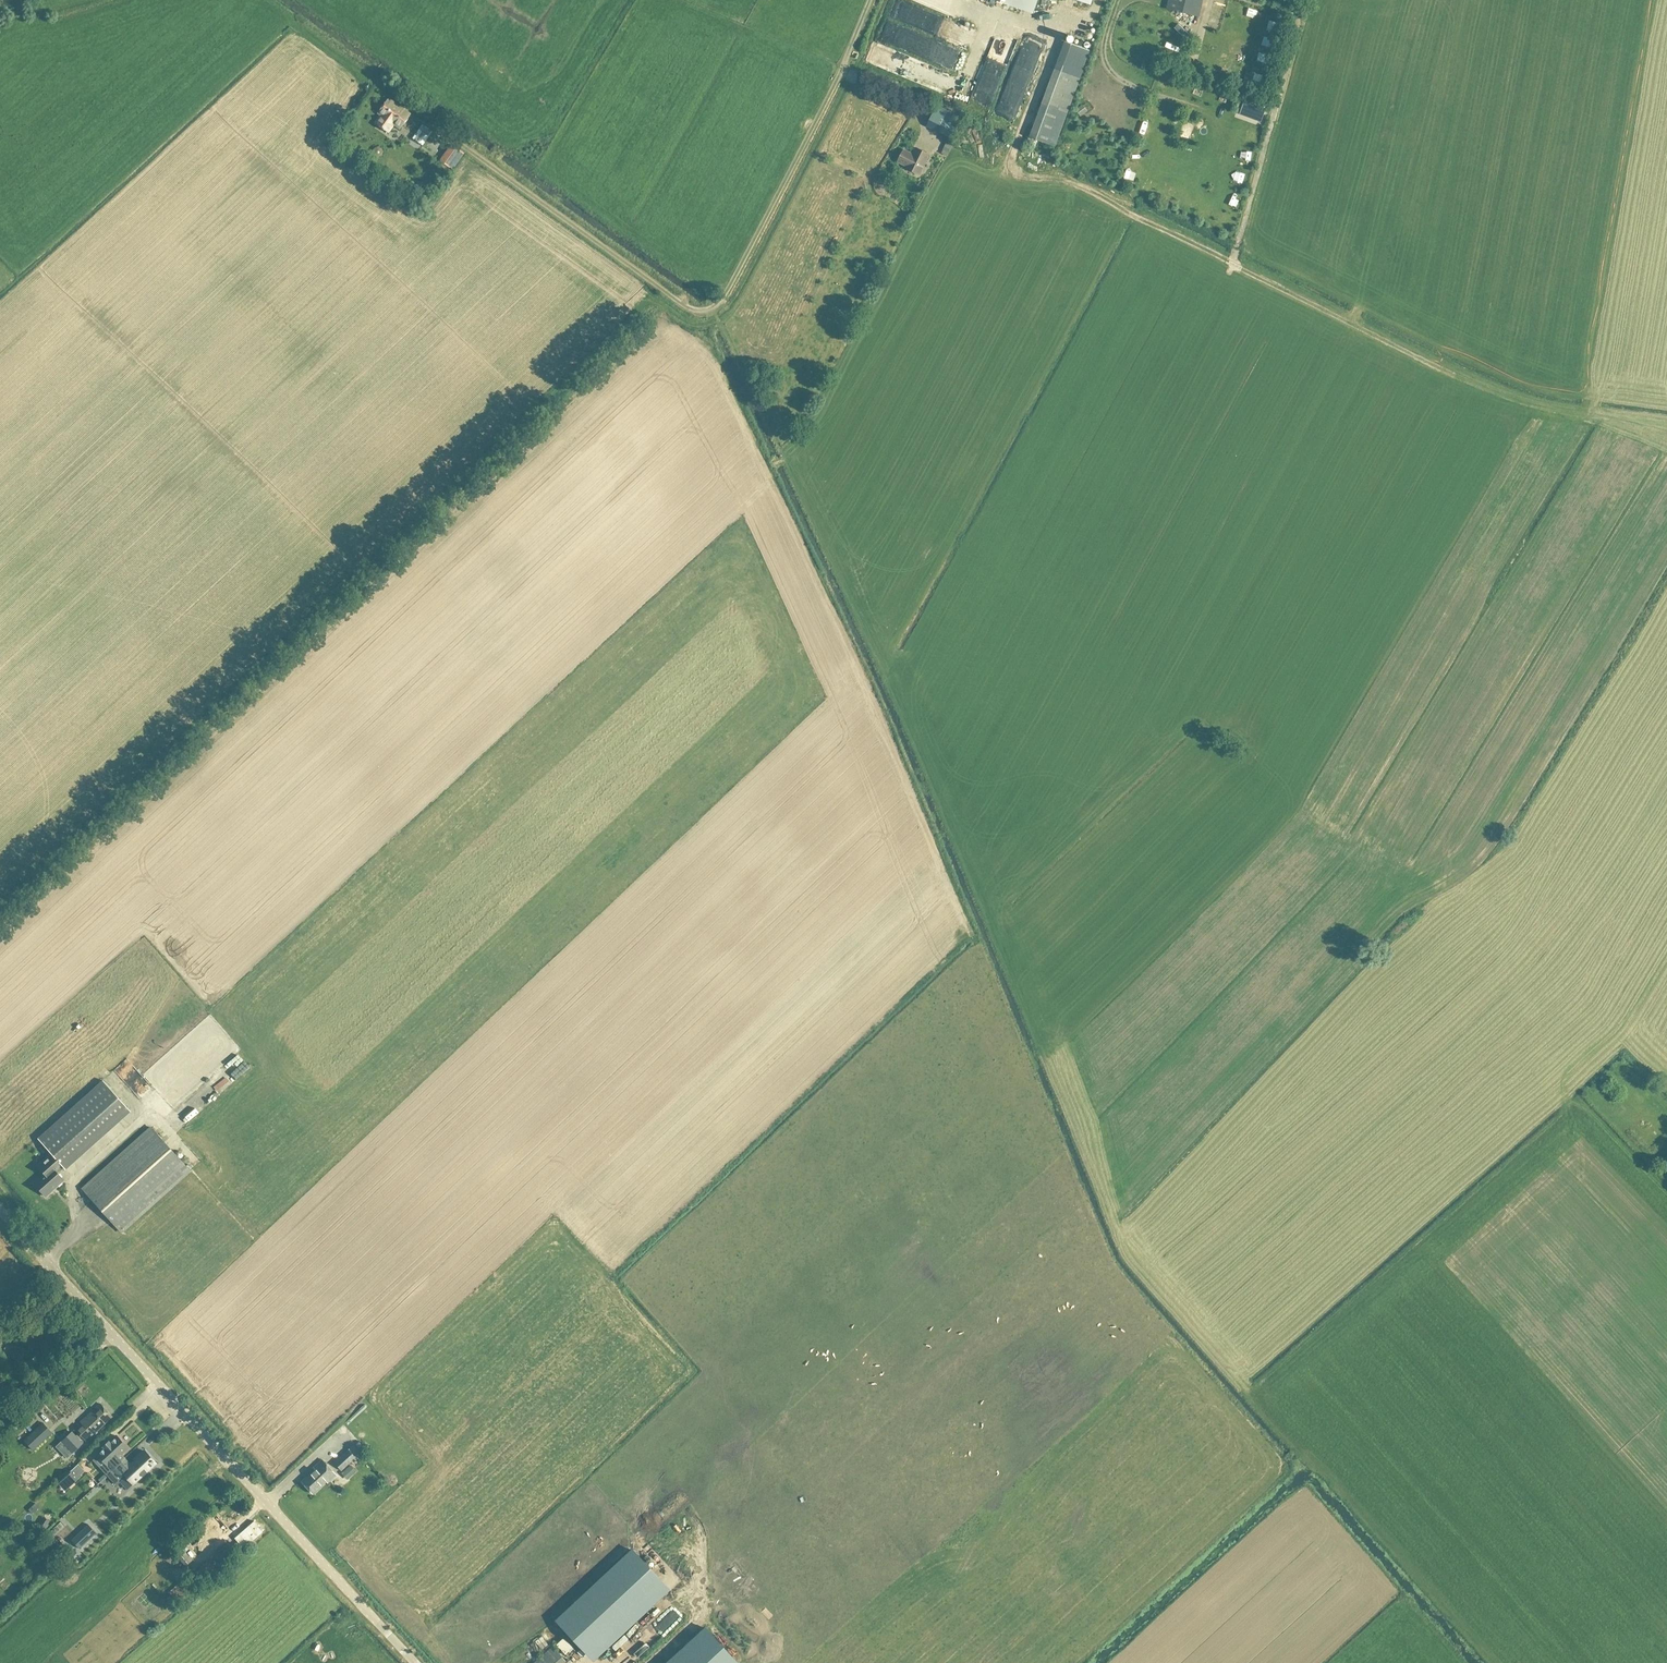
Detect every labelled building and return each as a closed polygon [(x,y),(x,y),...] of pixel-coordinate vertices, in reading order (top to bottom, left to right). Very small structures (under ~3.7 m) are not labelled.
[(918,15),(951,26),(953,23),(959,25),(961,18),(963,19),(963,16),(951,12),(952,7),(931,0),(930,4),(923,1),(918,15)] [(1032,13),(1037,0),(993,0),(1032,13)] [(1167,8),(1199,16),(1203,0),(1168,0),(1167,8)] [(876,57),(894,63),(899,47),(881,41),(876,57)] [(1088,50),(1063,41),(1029,137),(1054,146),(1088,50)] [(1024,101),(1041,53),(1024,47),(1011,87),(1010,86),(1007,95),(1024,101)] [(985,91),(993,77),(987,74),(979,88),(985,91)] [(389,133),(394,125),(399,128),(410,114),(388,98),(377,113),(379,115),(374,122),(389,133)] [(1243,102),(1240,110),(1262,118),(1265,110),(1243,102)] [(950,138),(956,125),(961,116),(936,104),(932,113),(926,126),(950,138)] [(998,121),(1002,113),(995,110),(992,118),(998,121)] [(418,134),(426,139),(434,126),(427,121),(418,134)] [(448,159),(459,163),(466,146),(455,141),(448,159)] [(898,162),(906,166),(906,168),(919,174),(930,154),(916,147),(913,153),(904,149),(898,162)] [(197,1112),(251,1069),(237,1052),(183,1095),(197,1112)] [(129,1109),(103,1080),(37,1138),(50,1153),(37,1165),(44,1172),(33,1182),(45,1196),(63,1180),(57,1173),(129,1109)] [(155,1089),(151,1093),(163,1105),(167,1101),(155,1089)] [(150,1127),(82,1188),(121,1232),(189,1171),(150,1127)] [(100,1403),(74,1428),(86,1441),(112,1416),(100,1403)] [(24,1439),(33,1449),(53,1431),(44,1421),(24,1439)] [(83,1441),(72,1429),(56,1444),(67,1457),(83,1441)] [(91,1458),(107,1474),(125,1457),(121,1454),(128,1447),(116,1434),(109,1440),(108,1439),(101,1446),(102,1447),(91,1458)] [(353,1444),(334,1462),(342,1470),(351,1462),(354,1465),(364,1455),(362,1453),(366,1449),(359,1441),(354,1445),(353,1444)] [(116,1484),(120,1481),(125,1476),(132,1484),(133,1485),(157,1462),(144,1448),(129,1462),(125,1457),(107,1474),(116,1484)] [(327,1482),(336,1474),(322,1459),(313,1467),(314,1468),(301,1480),(312,1493),(326,1481),(327,1482)] [(59,1480),(66,1487),(84,1470),(78,1463),(59,1480)] [(99,1498),(108,1489),(100,1480),(91,1489),(99,1498)] [(215,1515),(189,1540),(201,1553),(228,1528),(215,1515)] [(43,1517),(38,1524),(44,1528),(49,1521),(43,1517)] [(95,1536),(87,1528),(70,1543),(78,1552),(95,1536)] [(178,1558),(185,1566),(192,1560),(186,1552),(189,1549),(181,1540),(174,1546),(181,1555),(178,1558)] [(235,1551),(226,1542),(213,1554),(222,1563),(235,1551)] [(634,1547),(556,1619),(593,1658),(670,1586),(634,1547)] [(553,1618),(542,1624),(547,1634),(559,1628),(553,1618)] [(666,1662),(738,1662),(705,1627),(666,1662)] [(566,1632),(558,1639),(570,1653),(578,1645),(566,1632)] [(496,1634),(489,1642),(496,1648),(502,1640),(496,1634)] [(402,1639),(409,1649),(414,1645),(408,1636),(402,1639)] [(532,1662),(562,1662),(566,1659),(552,1644),(532,1662)]
